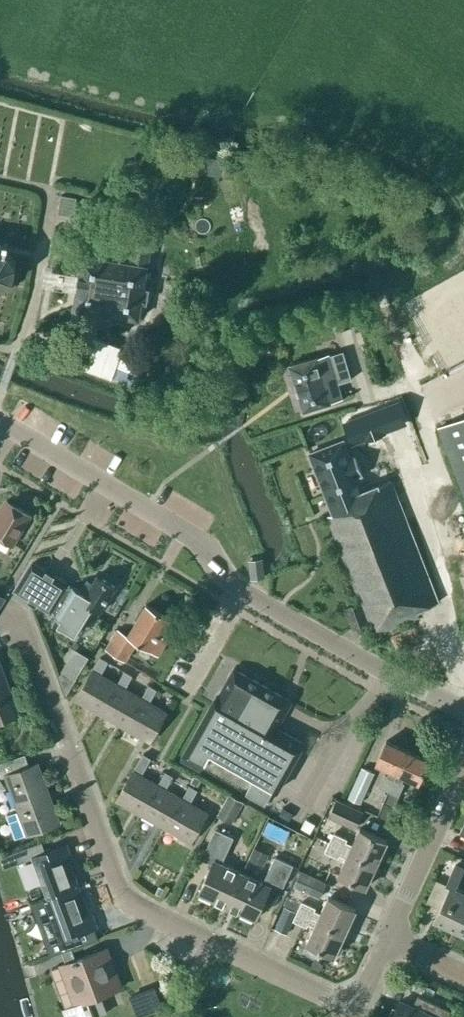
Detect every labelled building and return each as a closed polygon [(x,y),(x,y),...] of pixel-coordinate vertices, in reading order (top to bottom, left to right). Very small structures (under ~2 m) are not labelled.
[(73,216),(76,198),(61,196),(58,214),(73,216)] [(153,231),(135,228),(133,241),(151,244),(153,231)] [(149,289),(144,288),(151,245),(133,242),(130,263),(82,255),(73,309),(71,308),(70,320),(91,324),(93,312),(139,319),(142,302),(147,303),(149,289)] [(1,288),(2,288),(14,280),(16,265),(7,254),(6,253),(8,245),(0,243),(0,295),(1,288)] [(307,310),(301,312),(305,325),(311,324),(307,310)] [(290,365),(304,411),(344,399),(339,384),(343,383),(336,362),(349,358),(345,343),(327,348),(329,353),(290,365)] [(70,344),(66,368),(124,378),(128,354),(70,344)] [(370,410),(377,435),(413,424),(406,399),(370,410)] [(438,428),(463,494),(463,418),(438,428)] [(345,607),(354,629),(369,624),(373,634),(419,615),(417,610),(438,602),(390,479),(365,489),(360,477),(364,475),(356,457),(351,459),(344,442),(310,455),(333,515),(327,517),(360,601),(345,607)] [(0,512),(0,538),(12,545),(31,515),(7,501),(0,512)] [(250,558),(252,578),(264,576),(262,556),(250,558)] [(58,625),(75,635),(87,615),(86,614),(90,607),(100,613),(116,587),(97,575),(91,586),(86,584),(77,597),(65,591),(67,587),(66,582),(35,563),(30,565),(16,588),(17,593),(48,611),(53,610),(55,616),(61,619),(58,625)] [(108,651),(125,661),(137,642),(158,655),(168,639),(160,634),(169,619),(147,605),(128,636),(121,631),(108,651)] [(62,664),(77,674),(90,651),(75,642),(62,664)] [(93,670),(76,700),(100,714),(117,684),(101,675),(108,662),(100,658),(93,670)] [(15,716),(2,680),(6,678),(0,663),(0,721),(15,716)] [(78,675),(65,667),(59,676),(66,695),(78,675)] [(255,778),(246,794),(265,805),(274,789),(278,791),(296,758),(294,756),(302,742),(285,732),(284,733),(275,728),(279,721),(271,716),(282,697),(234,668),(211,709),(209,708),(190,742),(191,742),(182,760),(200,770),(210,753),(255,778)] [(125,672),(117,684),(100,714),(125,728),(142,698),(125,688),(132,676),(125,672)] [(157,690),(149,685),(142,698),(125,728),(150,742),(167,712),(149,702),(157,690)] [(380,787),(389,791),(407,751),(386,741),(376,763),(391,770),(388,777),(385,775),(380,787)] [(429,761),(407,751),(389,791),(398,795),(403,784),(401,783),(404,776),(419,783),(429,761)] [(6,776),(19,811),(7,816),(16,839),(59,823),(37,763),(29,766),(25,754),(0,763),(0,774),(2,778),(6,776)] [(116,800),(141,814),(158,784),(141,775),(151,758),(143,754),(134,771),(133,771),(116,800)] [(375,773),(361,766),(347,798),(361,804),(375,773)] [(165,772),(158,784),(141,814),(165,828),(182,798),(166,789),(173,776),(165,772)] [(197,790),(189,786),(182,798),(165,828),(190,842),(207,813),(190,803),(197,790)] [(243,802),(228,794),(217,815),(232,823),(243,802)] [(363,812),(335,799),(327,817),(355,830),(363,812)] [(385,803),(379,816),(392,822),(398,809),(393,807),(385,803)] [(315,824),(306,819),(302,828),(310,833),(315,824)] [(333,833),(329,843),(377,864),(387,841),(360,828),(352,845),(346,842),(347,839),(333,833)] [(199,894),(227,907),(242,873),(222,863),(233,838),(215,829),(205,851),(216,856),(199,894)] [(41,841),(13,852),(17,863),(33,858),(48,898),(79,887),(69,859),(72,858),(67,845),(46,853),(41,841)] [(338,875),(366,888),(377,864),(329,843),(325,852),(338,858),(340,855),(346,858),(338,875)] [(257,844),(251,853),(265,861),(270,851),(257,844)] [(275,857),(263,883),(242,873),(227,907),(255,920),(272,882),(283,887),(293,865),(275,857)] [(456,888),(463,871),(463,870),(455,865),(446,885),(450,886),(434,922),(458,933),(463,919),(463,892),(456,888)] [(322,883),(300,872),(294,884),(317,895),(322,883)] [(79,887),(32,904),(51,955),(96,939),(92,928),(97,926),(92,913),(89,914),(79,887)] [(316,907),(302,901),(298,911),(345,933),(356,909),(328,897),(321,914),(314,911),(316,907)] [(345,933),(298,911),(297,912),(284,906),(275,929),(287,934),(293,920),(307,926),(308,924),(315,927),(307,944),(334,956),(345,933)] [(106,949),(61,965),(76,1005),(65,1009),(68,1016),(95,1016),(106,1013),(99,996),(120,988),(106,949)] [(314,959),(311,968),(319,972),(323,965),(318,961),(314,959)] [(129,995),(137,1016),(141,1016),(150,1013),(142,990),(129,995)] [(393,1016),(448,1016),(450,1011),(418,997),(413,1008),(400,1002),(393,1016)]
